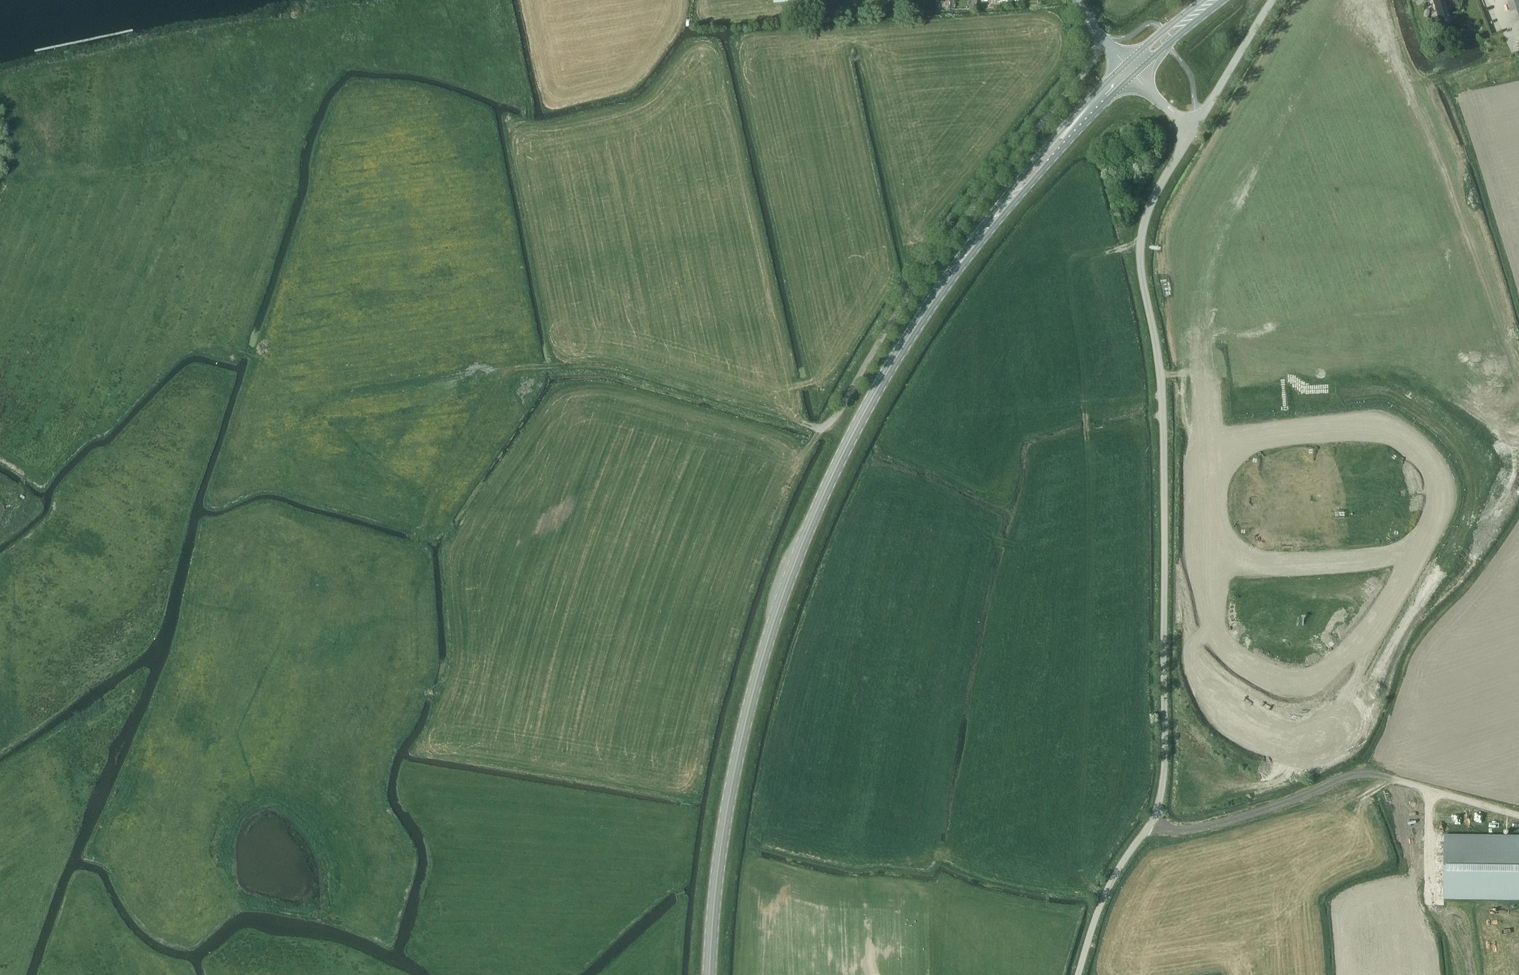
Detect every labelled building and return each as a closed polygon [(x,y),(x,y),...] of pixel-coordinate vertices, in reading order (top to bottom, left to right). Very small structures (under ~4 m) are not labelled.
[(1425,3),(1433,0),(1441,25),(1452,22),(1445,0),(1425,0),(1425,3)] [(1444,837),(1443,897),(1518,898),(1518,838),(1444,837)]
